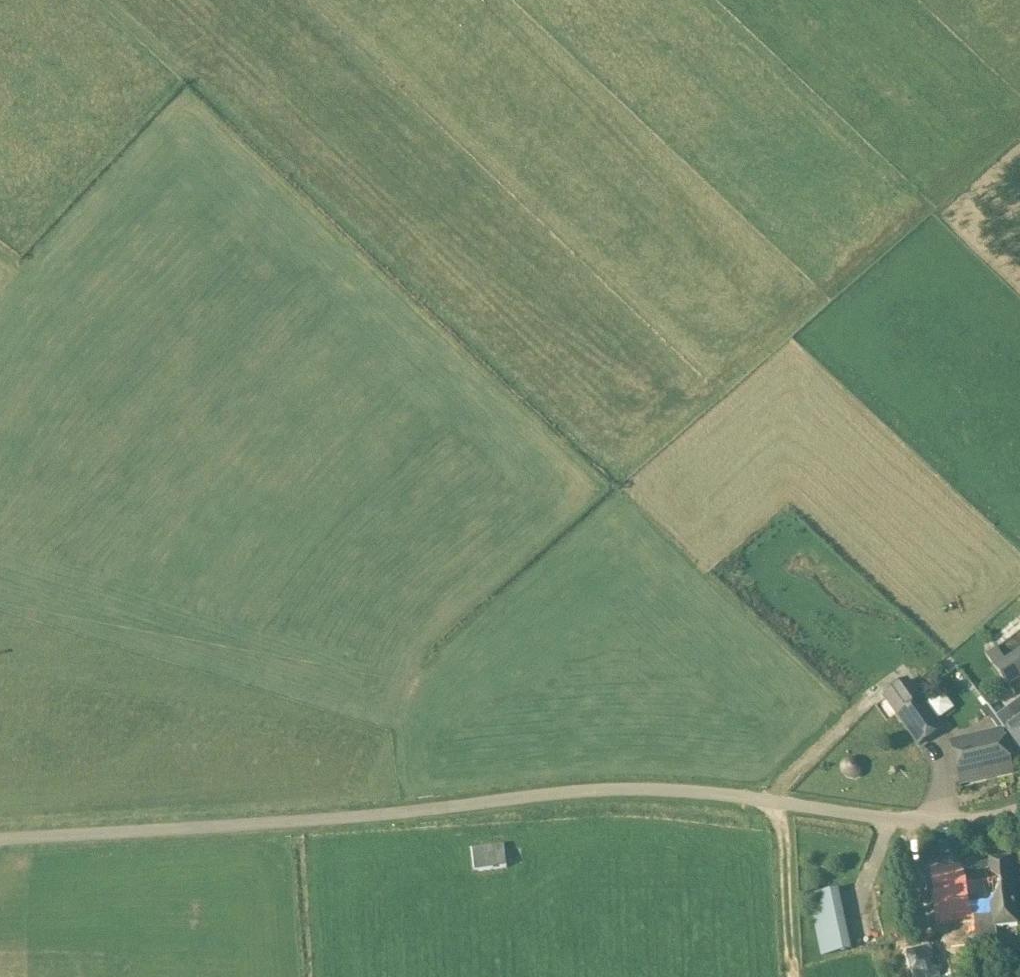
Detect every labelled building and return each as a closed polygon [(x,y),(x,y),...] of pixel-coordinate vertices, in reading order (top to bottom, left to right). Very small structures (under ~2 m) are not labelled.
[(995,668),(1007,687),(1019,679),(1019,652),(995,668)] [(907,683),(885,699),(898,717),(906,711),(921,701),(907,683)] [(926,697),(937,719),(955,710),(943,688),(926,697)] [(942,730),(921,701),(906,711),(898,717),(919,746),(942,730)] [(1018,724),(1004,735),(1003,731),(951,744),(961,786),(1013,773),(1011,764),(1019,762),(1019,701),(1008,710),(1018,724)] [(505,846),(473,850),(476,873),(508,869),(505,846)] [(998,942),(997,930),(1017,928),(1013,863),(933,869),(937,924),(975,921),(977,944),(998,942)] [(811,899),(822,955),(850,950),(839,893),(811,899)]
